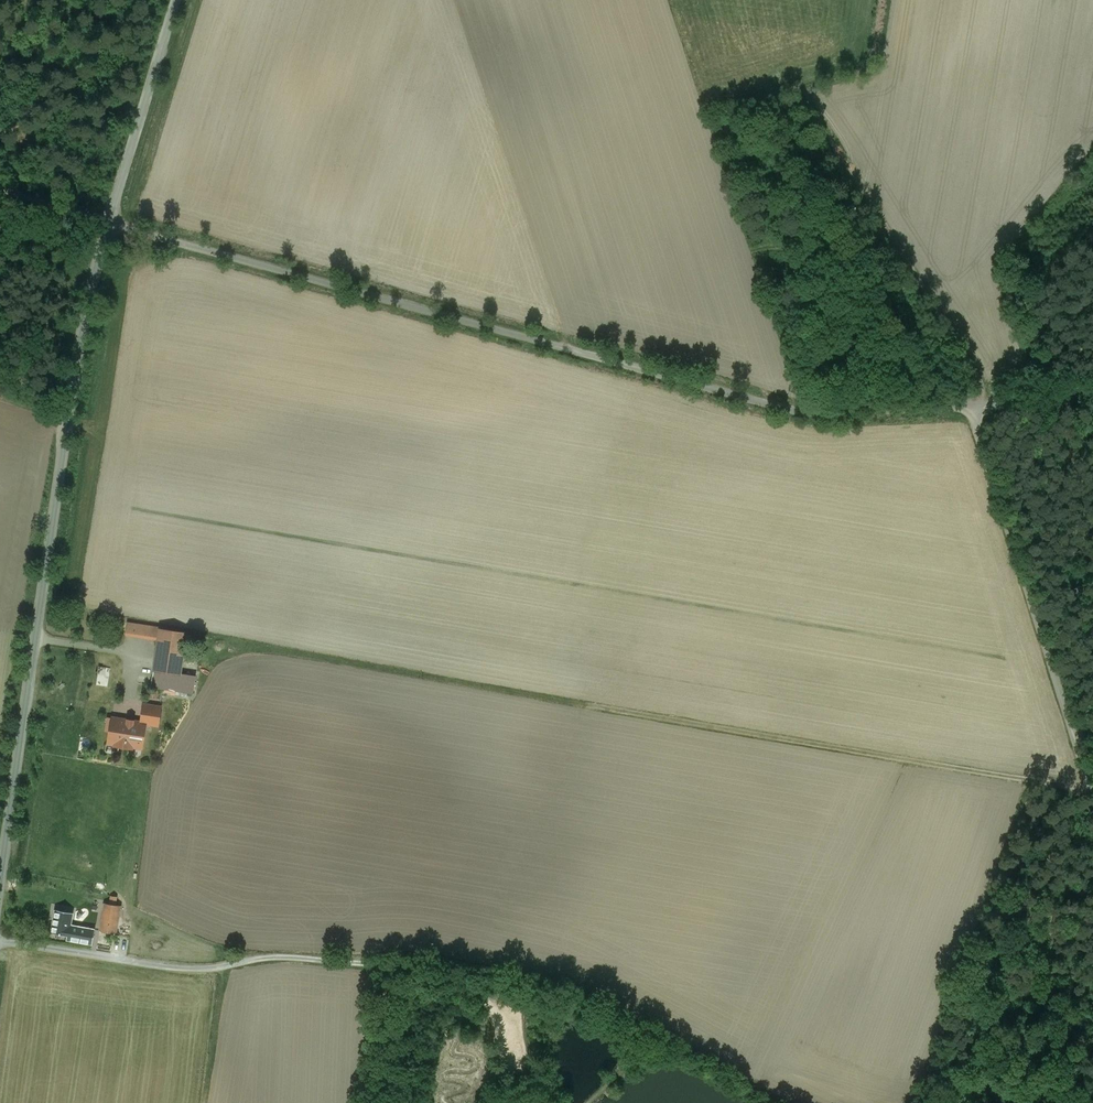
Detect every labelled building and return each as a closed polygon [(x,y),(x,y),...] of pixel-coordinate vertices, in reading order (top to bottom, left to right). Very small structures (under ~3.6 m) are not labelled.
[(156,627),(128,623),(126,632),(155,637),(156,627)] [(187,633),(160,629),(154,669),(165,671),(181,674),(187,633)] [(111,685),(112,666),(100,666),(100,685),(111,685)] [(165,671),(154,669),(151,686),(163,688),(165,671)] [(181,674),(165,671),(163,688),(194,692),(196,676),(181,674)] [(161,707),(144,704),(141,722),(146,723),(146,724),(158,726),(161,707)] [(141,722),(112,717),(108,743),(115,744),(115,745),(132,748),(133,747),(142,748),(146,724),(146,723),(141,722)] [(120,905),(105,903),(100,931),(116,933),(120,905)] [(73,913),(56,909),(51,933),(68,936),(67,940),(78,942),(81,927),(71,925),(73,913)] [(95,929),(81,927),(78,942),(92,944),(95,929)]
